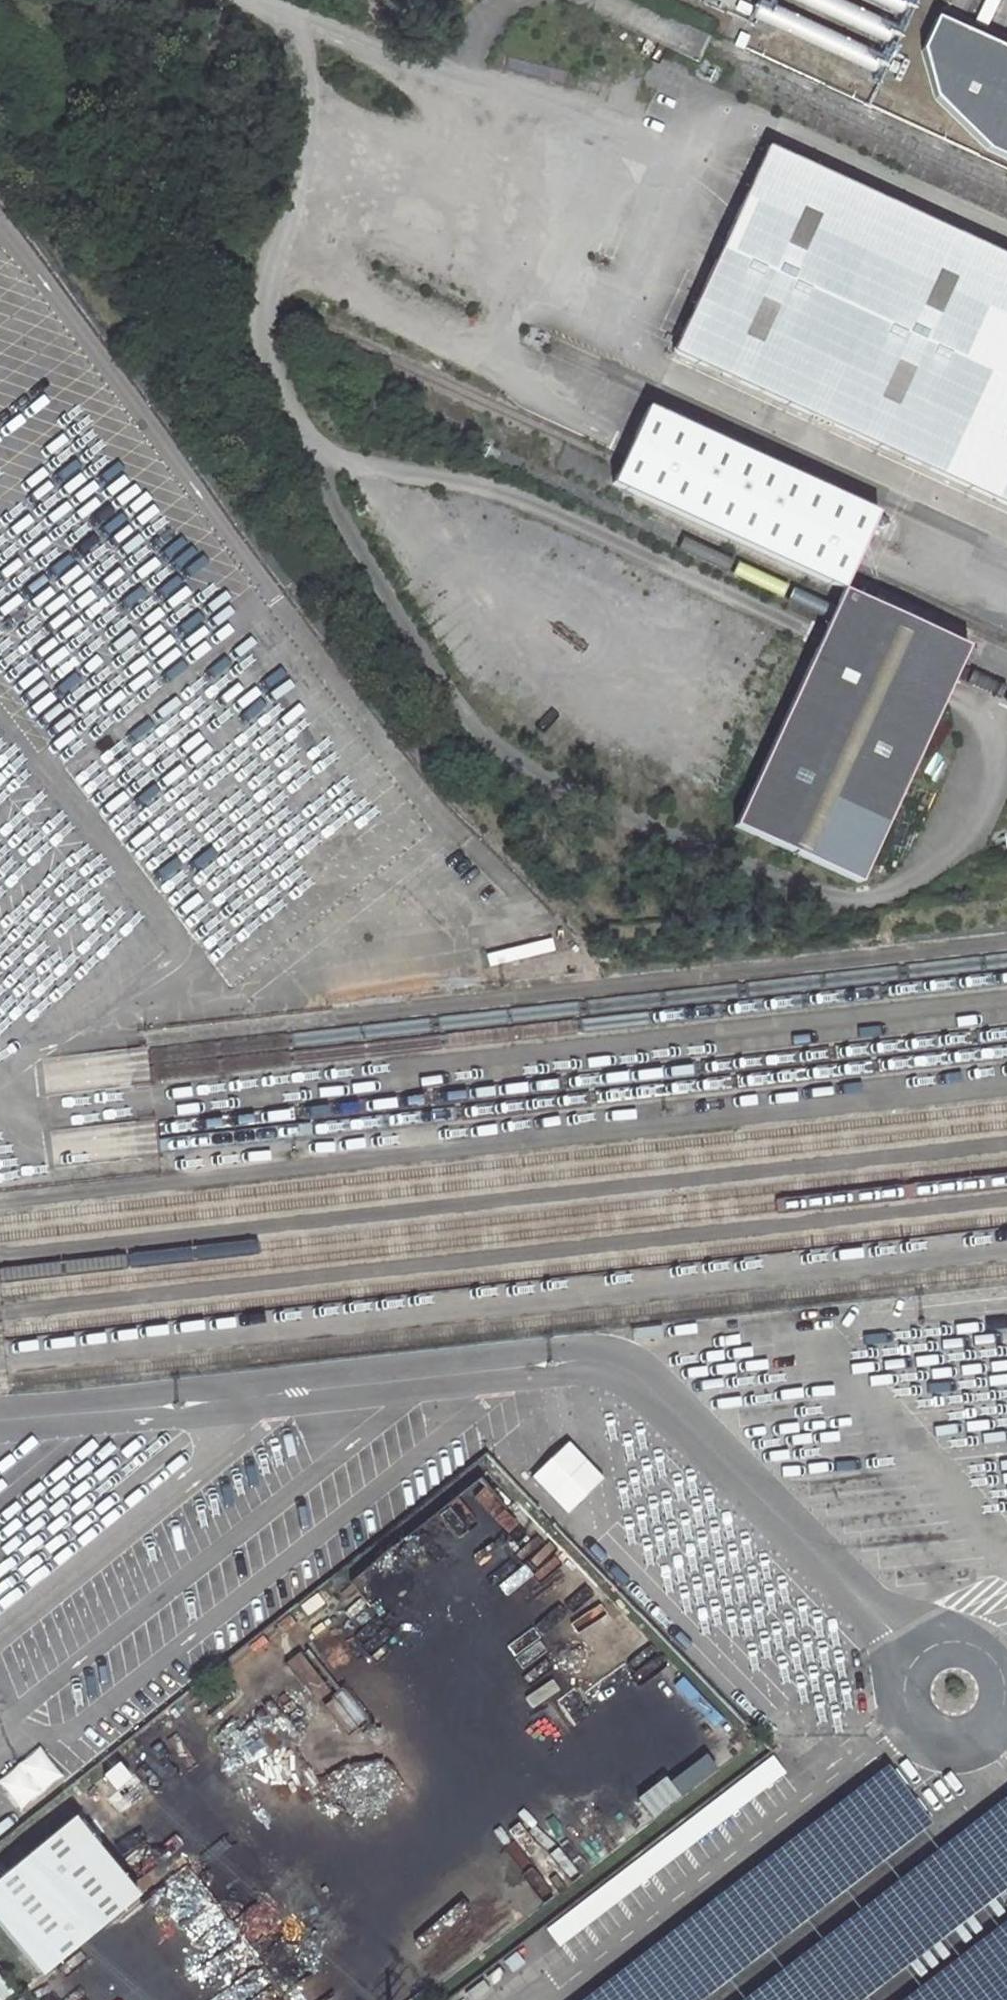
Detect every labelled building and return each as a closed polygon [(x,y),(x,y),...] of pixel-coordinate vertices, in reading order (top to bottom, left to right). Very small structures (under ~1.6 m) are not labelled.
[(756,21),(891,76),(922,0),(764,0),(756,21)] [(936,14),(921,44),(930,93),(985,147),(1006,157),(1006,46),(936,14)] [(1006,516),(1006,272),(775,169),(685,373),(1006,516)] [(617,495),(847,599),(860,570),(881,524),(651,420),(630,466),(617,495)] [(878,536),(888,540),(893,529),(883,525),(878,536)] [(964,672),(971,656),(847,599),(840,615),(744,836),(870,889),(964,672)] [(118,1759),(103,1770),(114,1784),(129,1773),(118,1759)] [(900,1877),(888,1861),(937,1825),(898,1770),(577,1999),(1006,1999),(1006,1801),(900,1877)] [(667,1774),(640,1794),(654,1813),(681,1792),(667,1774)] [(0,1871),(0,1920),(40,1970),(137,1891),(73,1812),(0,1871)]
